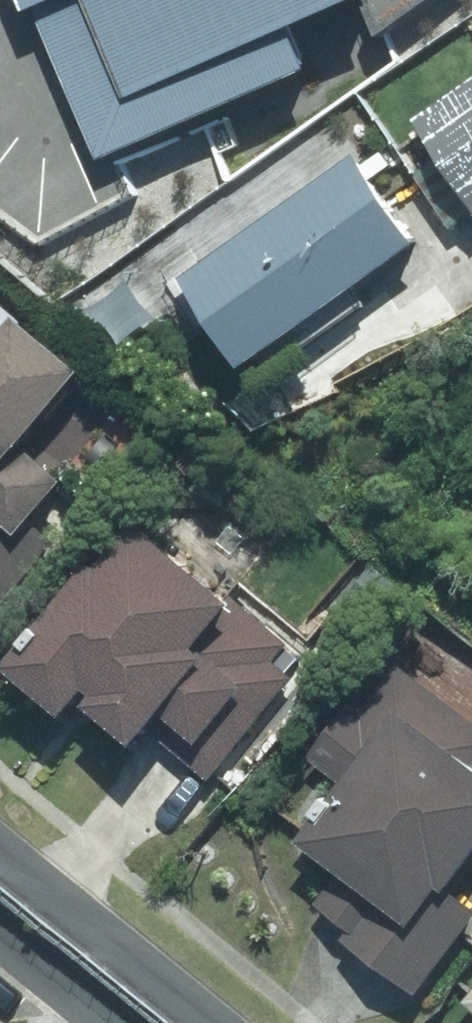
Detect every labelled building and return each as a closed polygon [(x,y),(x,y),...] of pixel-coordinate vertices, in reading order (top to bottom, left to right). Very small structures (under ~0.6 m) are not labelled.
[(59,153),(300,54),(277,0),(0,0),(0,9),(59,153)] [(423,125),(471,192),(471,89),(423,125)] [(258,375),(429,251),(364,159),(192,284),(258,375)] [(136,254),(80,301),(123,353),(179,306),(136,254)] [(0,311),(0,629),(66,541),(51,529),(86,483),(42,450),(102,370),(27,314),(19,325),(0,311)] [(307,646),(161,526),(125,570),(114,561),(43,648),(49,654),(34,672),(90,718),(113,690),(119,694),(112,704),(164,747),(187,719),(217,744),(202,761),(225,779),(302,685),(286,672),(307,646)] [(372,557),(343,598),(382,626),(411,585),(372,557)] [(405,666),(371,714),(357,704),(317,761),(349,785),(309,842),(351,872),(326,907),(360,932),(353,940),(430,997),(471,940),(471,898),(468,895),(471,889),(471,715),(405,666)]
